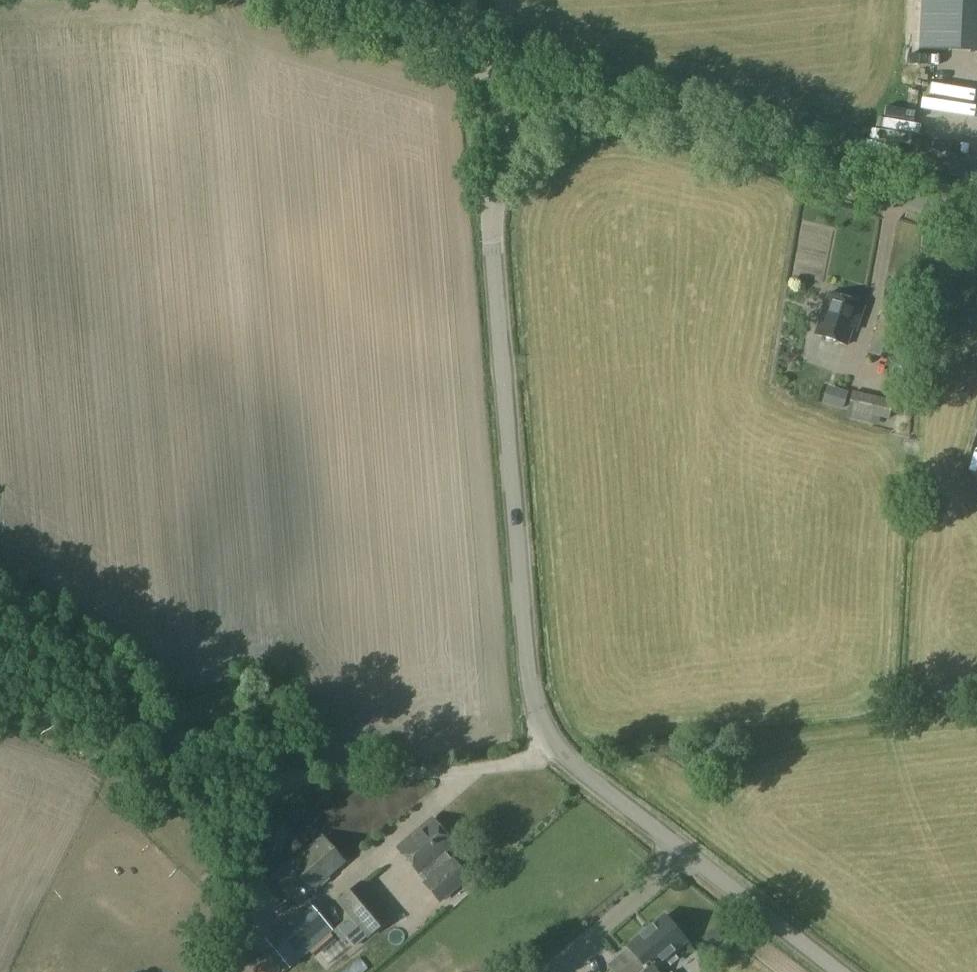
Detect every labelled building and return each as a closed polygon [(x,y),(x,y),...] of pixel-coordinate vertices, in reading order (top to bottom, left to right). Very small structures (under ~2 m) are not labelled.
[(918,50),(976,53),(976,0),(921,0),(918,50)] [(858,324),(865,305),(829,293),(815,334),(846,345),(854,322),(858,324)] [(900,313),(882,307),(867,351),(885,357),(900,313)] [(821,401),(842,407),(846,391),(826,385),(821,401)] [(887,417),(891,401),(852,392),(849,408),(887,417)] [(450,863),(442,854),(453,844),(433,820),(399,849),(420,873),(421,872),(429,881),(426,884),(441,901),(468,878),(453,861),(450,863)] [(274,825),(271,836),(285,840),(288,830),(274,825)] [(310,890),(343,863),(324,839),(278,875),(290,891),(303,881),(310,890)] [(370,936),(390,918),(361,884),(340,901),(370,936)] [(287,922),(317,896),(312,891),(282,916),(287,922)] [(309,905),(267,941),(290,969),(333,932),(332,931),(309,905)] [(658,965),(686,941),(665,916),(609,964),(616,971),(663,971),(658,965)]
